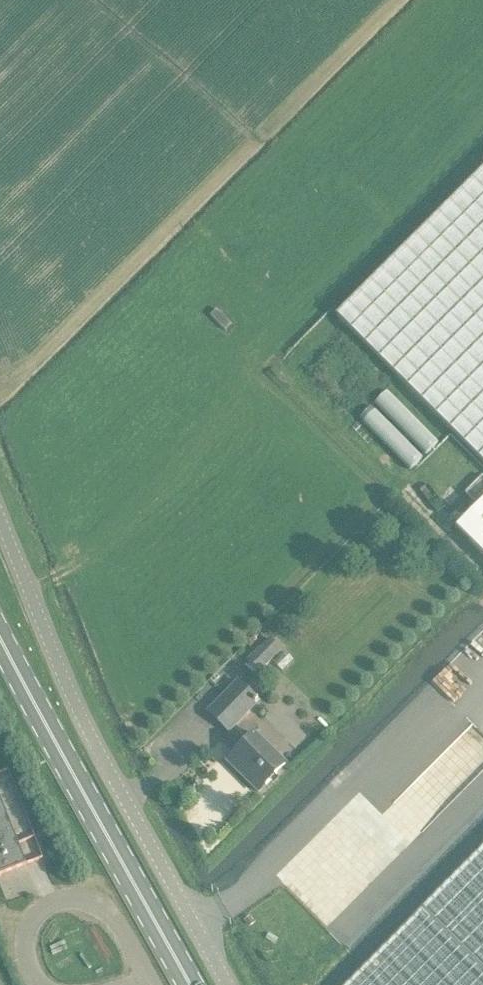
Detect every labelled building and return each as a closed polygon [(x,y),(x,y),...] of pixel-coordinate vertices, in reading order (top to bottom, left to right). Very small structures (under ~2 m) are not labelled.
[(337,317),(482,463),(482,171),(337,317)] [(482,477),(466,494),(474,502),(482,494),(482,477)] [(456,529),(482,556),(482,502),(456,529)] [(259,673),(271,662),(282,651),(268,639),(246,661),(259,673)] [(230,731),(258,702),(239,682),(210,711),(230,731)] [(259,792),(286,765),(255,734),(228,761),(259,792)] [(27,863),(0,795),(0,874),(27,863)] [(348,984),(482,984),(482,849),(348,984)]
